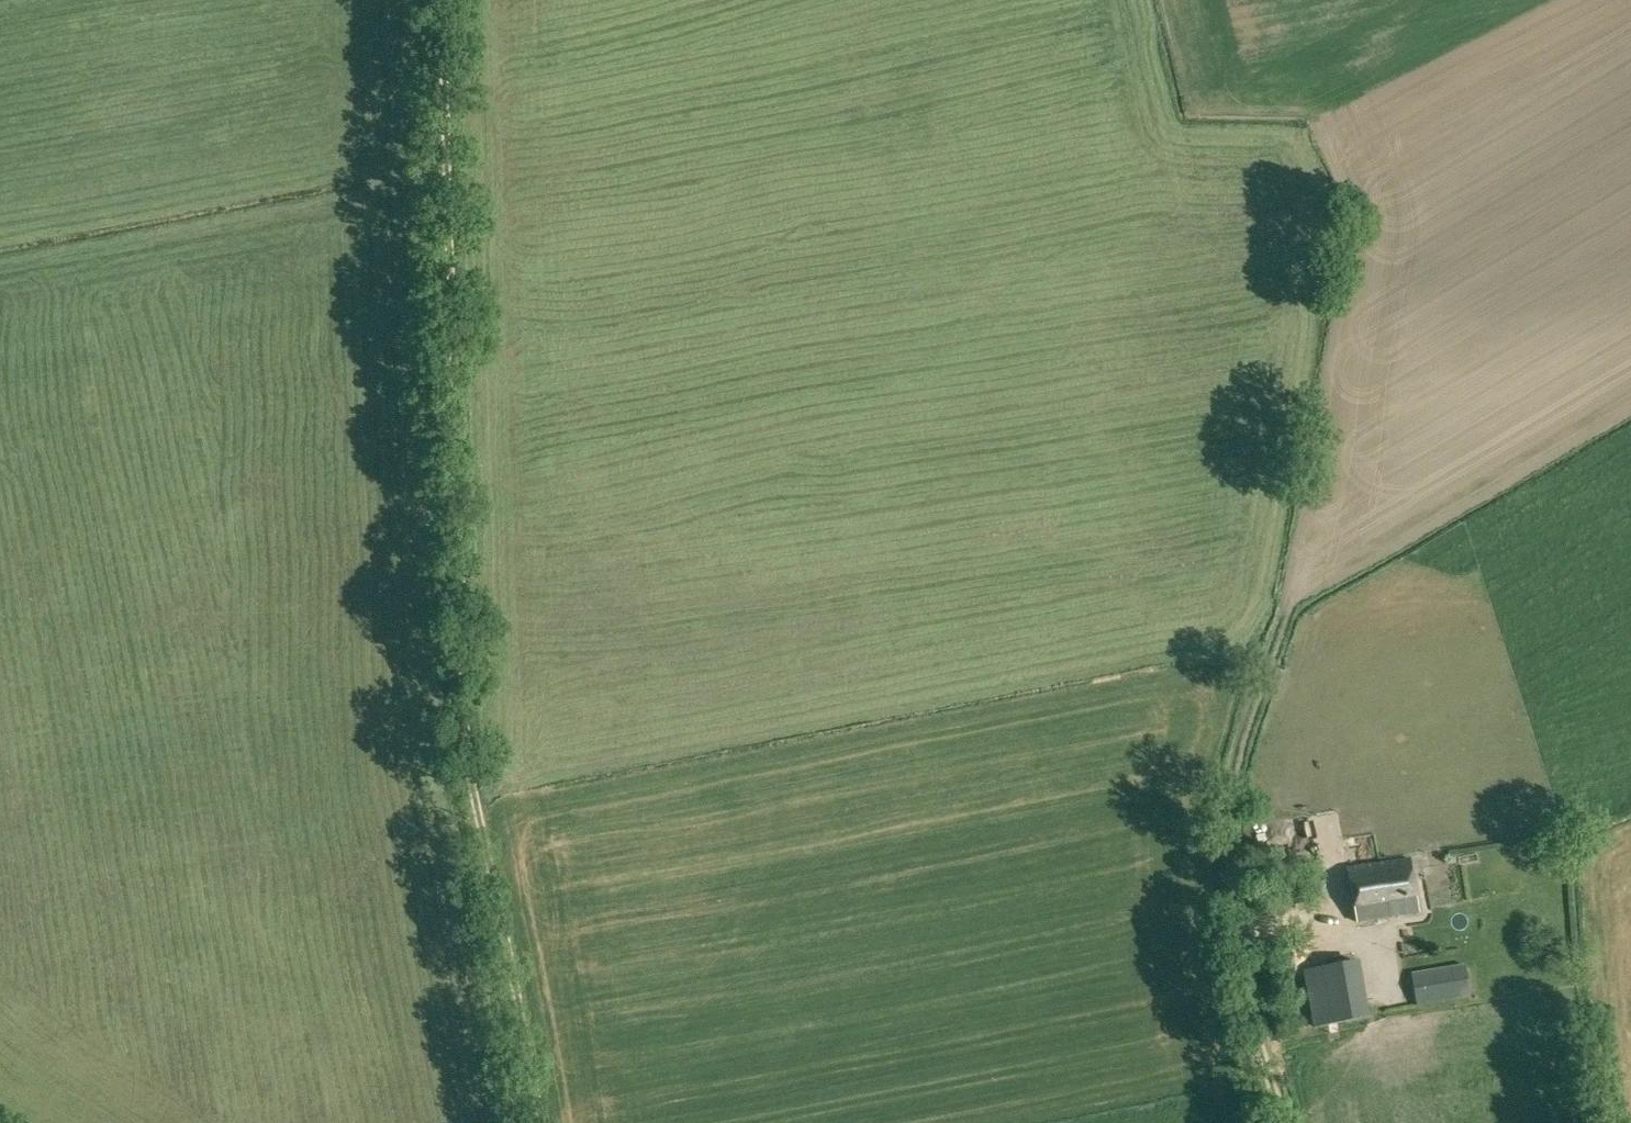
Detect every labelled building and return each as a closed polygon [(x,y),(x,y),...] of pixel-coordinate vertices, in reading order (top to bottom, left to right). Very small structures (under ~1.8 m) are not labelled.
[(1302,811),(1252,813),(1253,844),(1303,842),(1302,811)] [(1439,845),(1413,849),(1416,868),(1442,864),(1439,845)] [(1350,868),(1359,922),(1421,912),(1412,858),(1350,868)] [(1304,970),(1315,1028),(1371,1018),(1361,960),(1304,970)] [(1413,972),(1418,1006),(1472,997),(1466,963),(1413,972)]
